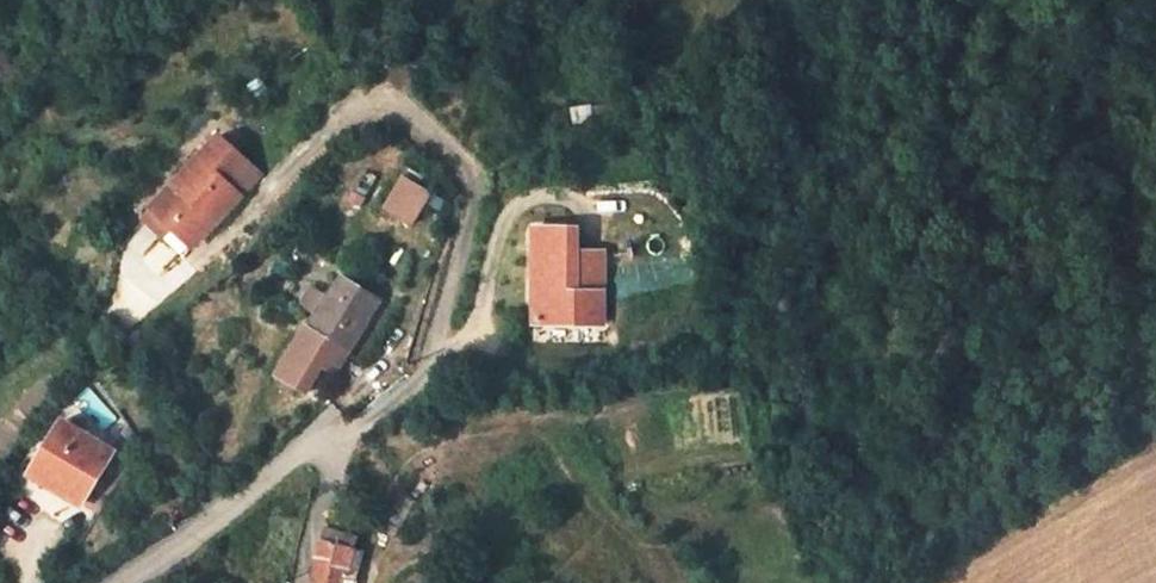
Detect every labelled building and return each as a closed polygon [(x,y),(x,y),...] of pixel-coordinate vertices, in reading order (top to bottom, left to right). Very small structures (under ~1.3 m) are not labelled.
[(251,161),(224,136),(144,220),(185,258),(243,195),(230,182),(251,161)] [(428,189),(402,178),(387,213),(413,224),(428,189)] [(534,325),(603,325),(603,253),(579,253),(579,225),(534,225),(534,325)] [(380,299),(338,274),(326,294),(310,285),(300,303),(317,313),(309,327),(303,324),(273,375),(307,395),(325,366),(337,372),(380,299)] [(61,421),(30,472),(80,504),(111,452),(61,421)] [(317,547),(315,582),(355,582),(360,553),(352,550),(355,536),(323,530),(317,547)]
